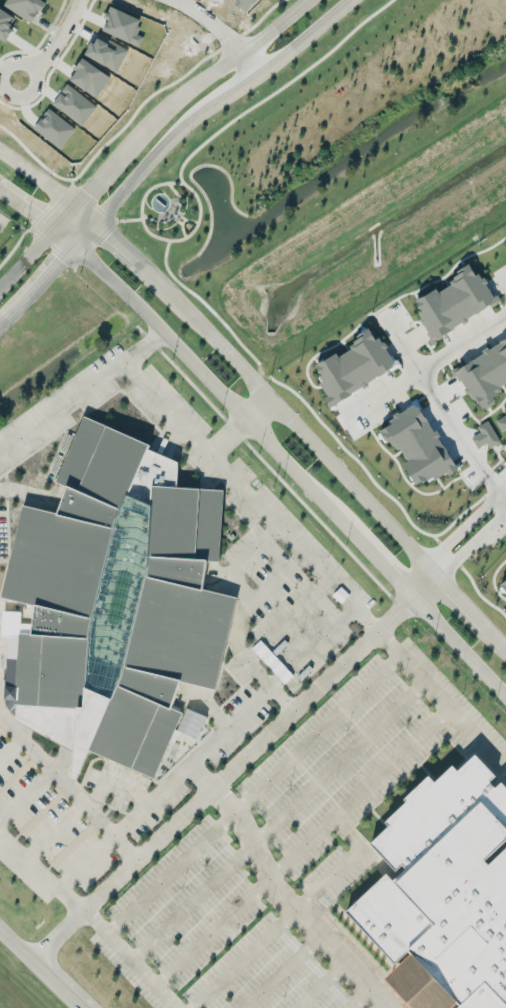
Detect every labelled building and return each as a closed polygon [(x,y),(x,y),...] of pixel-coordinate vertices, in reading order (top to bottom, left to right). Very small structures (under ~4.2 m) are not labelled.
[(53,100),(60,91),(63,93),(65,91),(62,88),(68,81),(96,104),(81,123),(53,100)] [(33,125),(39,117),(40,118),(44,113),(42,112),(48,105),(75,125),(60,145),(33,125)] [(496,304),(476,265),(435,286),(436,288),(415,299),(421,310),(417,312),(431,338),(496,304)] [(395,368),(374,330),(336,350),(337,352),(312,366),(331,402),(395,368)] [(476,408),(504,394),(500,386),(505,383),(505,339),(454,367),(476,408)] [(458,469),(416,403),(380,425),(403,462),(403,463),(417,486),(444,469),(448,475),(458,469)] [(505,428),(505,414),(495,420),(501,430),(505,428)] [(477,425),(480,432),(472,436),(477,447),(487,442),(489,447),(499,442),(489,420),(477,425)] [(175,483),(180,458),(147,452),(151,436),(74,421),(62,484),(64,486),(59,512),(20,504),(2,598),(29,603),(35,607),(30,634),(20,632),(15,658),(9,657),(0,704),(0,706),(75,754),(70,777),(81,779),(85,757),(162,772),(174,708),(172,707),(177,681),(217,688),(234,595),(201,589),(207,559),(214,561),(227,493),(175,483)] [(206,716),(186,708),(177,729),(196,738),(206,716)] [(473,734),(360,838),(395,877),(350,919),(398,972),(385,984),(407,1007),(505,1007),(505,769),(473,734)]
